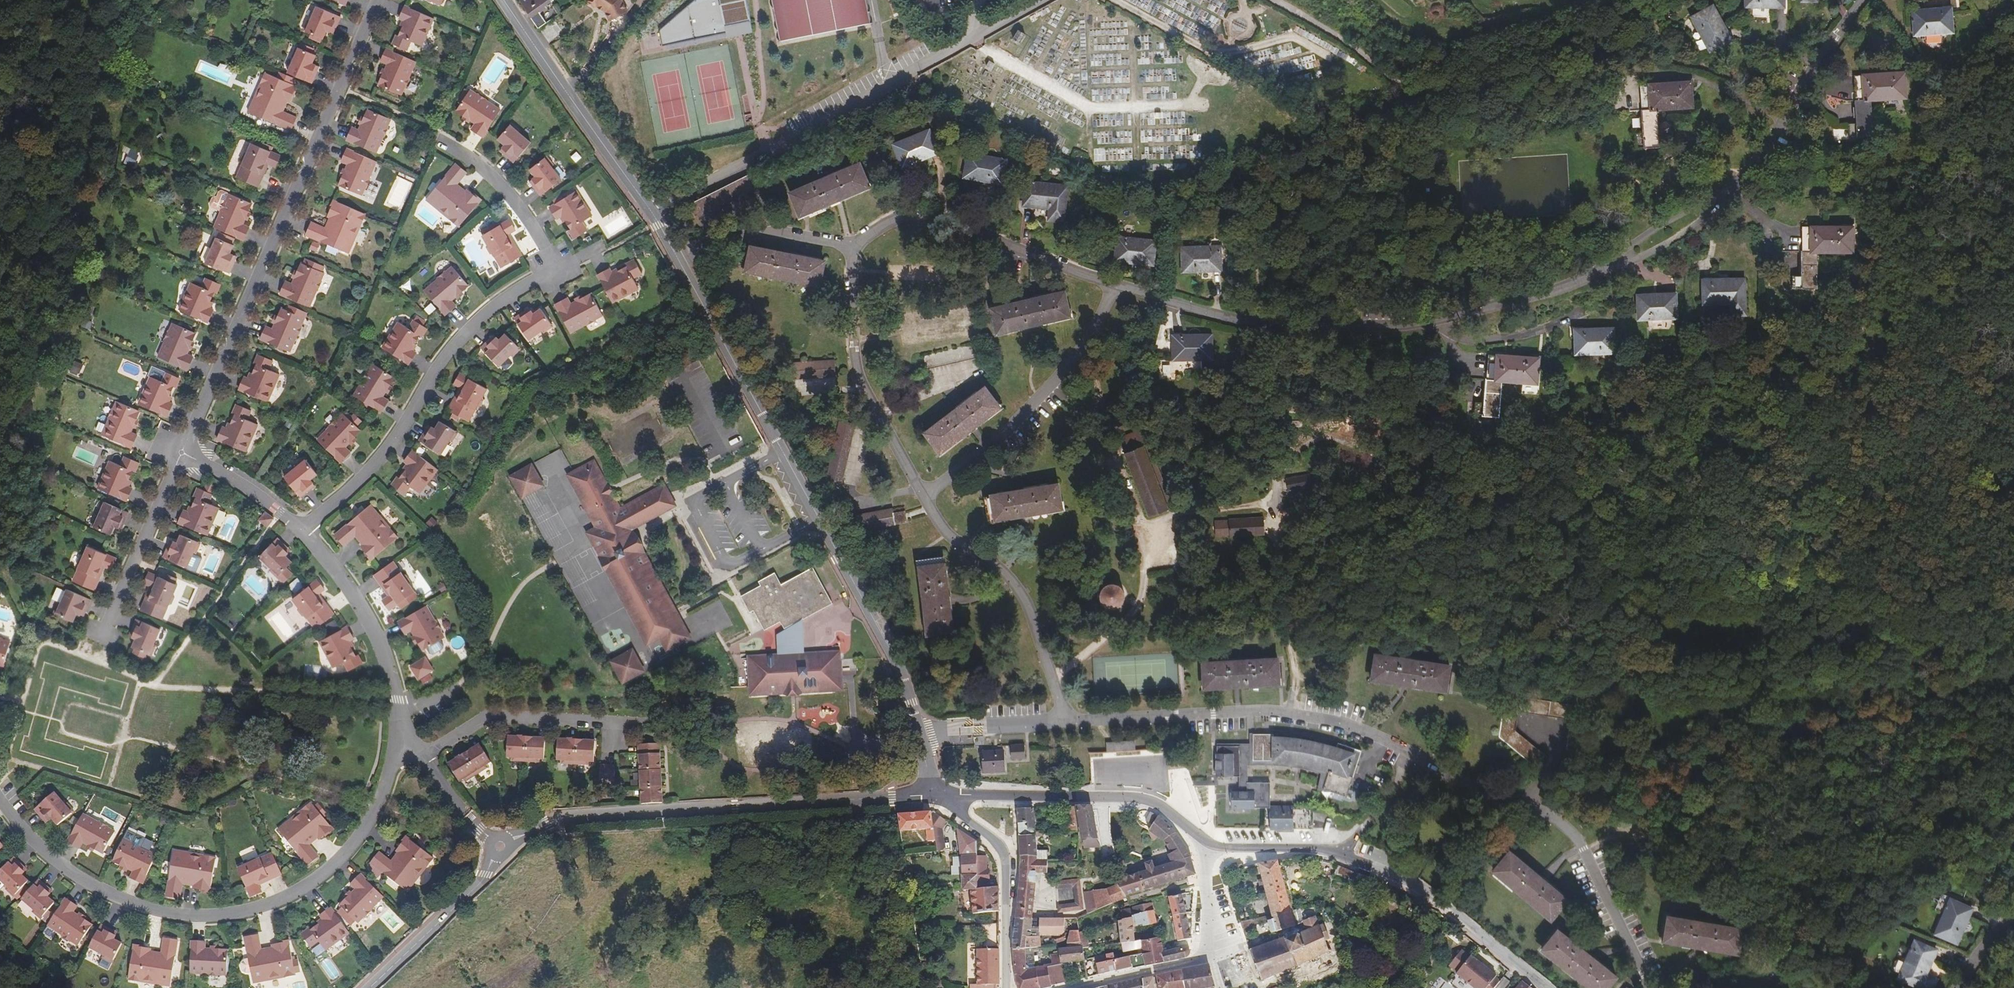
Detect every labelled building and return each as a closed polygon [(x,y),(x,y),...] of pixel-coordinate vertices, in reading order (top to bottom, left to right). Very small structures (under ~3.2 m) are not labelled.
[(550,0),(520,0),(533,18),(546,8),(545,6),(551,1),(550,0)] [(588,3),(594,7),(597,6),(605,12),(606,22),(624,14),(621,0),(588,0),(588,3)] [(665,48),(727,35),(728,35),(726,28),(752,23),(747,0),(702,0),(697,1),(661,32),(665,48)] [(868,0),(774,0),(782,42),(872,23),(868,0)] [(894,17),(899,15),(898,13),(899,12),(895,0),(888,0),(894,17)] [(341,17),(317,6),(311,22),(308,21),(304,31),(323,39),(327,30),(330,32),(332,28),(335,29),(341,17)] [(434,19),(405,6),(400,18),(403,20),(405,21),(402,27),(404,27),(400,36),(396,45),(408,50),(412,41),(422,46),(434,19)] [(1713,6),(1692,17),(1710,51),(1728,41),(1724,34),(1727,33),(1713,6)] [(538,26),(557,13),(553,7),(547,10),(546,8),(533,18),(538,26)] [(1913,11),(1914,35),(1952,32),(1951,12),(1943,13),(1943,9),(1913,11)] [(541,30),(549,42),(564,33),(555,20),(541,30)] [(726,28),(728,35),(727,35),(728,40),(754,34),(752,23),(726,28)] [(295,58),(288,73),(312,83),(317,71),(314,69),(316,65),(312,64),(316,55),(312,53),(314,48),(302,43),(300,48),(297,47),(293,57),(295,58)] [(379,85),(402,95),(405,87),(405,88),(410,78),(409,77),(416,61),(387,49),(382,61),(388,64),(385,70),(383,76),(379,85)] [(282,80),(266,73),(261,84),(263,85),(257,100),(254,99),(249,112),(291,130),(297,118),(283,112),(286,105),(283,103),(285,100),(288,101),(290,102),(293,95),(294,95),(298,87),(293,85),(295,80),(284,75),(282,80)] [(1873,136),(1871,100),(1906,98),(1905,85),(1902,85),(1901,73),(1854,76),(1857,124),(1847,125),(1848,138),(1873,136)] [(1660,146),(1657,110),(1692,107),(1691,94),(1688,94),(1687,82),(1640,85),(1644,134),(1634,135),(1635,148),(1660,146)] [(254,99),(257,100),(263,85),(261,84),(254,99)] [(462,103),(456,111),(464,116),(470,120),(476,124),(472,129),(483,137),(501,111),(486,101),(487,101),(478,94),(477,95),(470,90),(470,92),(466,89),(460,97),(464,100),(462,103)] [(388,127),(391,119),(368,109),(365,118),(362,124),(359,130),(353,128),(347,140),(376,153),(383,137),(384,137),(388,127)] [(531,143),(518,132),(520,130),(512,123),(498,139),(505,145),(502,148),(506,151),(504,154),(514,162),(531,143)] [(894,145),(903,167),(938,153),(931,134),(923,137),(922,134),(894,145)] [(241,168),(237,177),(259,187),(264,174),(263,173),(266,166),(265,165),(266,162),(268,163),(276,167),(281,155),(252,143),(245,158),(243,159),(240,166),(241,168)] [(136,164),(139,151),(129,149),(126,163),(136,164)] [(339,185),(362,195),(365,188),(366,188),(370,178),(370,177),(377,162),(348,149),(342,161),(349,164),(346,170),(343,177),(339,185)] [(577,151),(570,155),(575,162),(581,158),(577,151)] [(969,158),(965,177),(1002,184),(1007,161),(977,155),(976,159),(969,158)] [(562,180),(551,166),(553,165),(547,157),(530,170),(536,177),(533,179),(536,183),(533,185),(542,196),(562,180)] [(439,206),(452,217),(450,219),(459,226),(482,199),(474,193),(473,194),(467,189),(466,191),(464,194),(461,191),(463,189),(457,184),(466,172),(456,163),(426,199),(437,208),(439,206)] [(791,193),(800,216),(870,187),(860,164),(791,193)] [(766,183),(759,169),(691,203),(698,217),(766,183)] [(1067,186),(1034,183),(1034,187),(1026,186),(1024,205),(1050,208),(1049,220),(1063,222),(1067,186)] [(593,216),(577,191),(551,208),(558,219),(561,217),(562,216),(566,222),(567,221),(577,238),(588,231),(583,222),(593,216)] [(252,204),(229,194),(226,201),(225,201),(221,211),(222,211),(215,227),(244,240),(249,227),(243,225),(246,218),(248,212),(252,204)] [(352,239),(359,224),(361,225),(366,214),(333,200),(329,209),(331,209),(328,216),(330,217),(333,219),(332,222),(329,221),(325,228),(312,222),(306,235),(349,253),(354,240),(352,239)] [(437,208),(450,219),(452,217),(439,206),(437,208)] [(491,253),(493,254),(502,268),(522,256),(515,244),(514,244),(510,237),(508,238),(506,236),(516,230),(510,220),(483,236),(488,244),(487,247),(491,253)] [(354,240),(361,225),(359,224),(352,239),(354,240)] [(1817,288),(1817,252),(1852,252),(1852,239),(1849,239),(1849,227),(1802,227),(1802,276),(1792,276),(1792,288),(1817,288)] [(577,238),(572,229),(569,231),(575,239),(577,238)] [(213,247),(206,263),(230,273),(235,260),(232,259),(234,255),(230,254),(234,245),(215,237),(210,246),(213,247)] [(1118,241),(1116,261),(1153,265),(1156,242),(1126,238),(1125,242),(1118,241)] [(310,250),(318,252),(320,244),(312,241),(310,250)] [(751,247),(746,271),(820,286),(825,261),(751,247)] [(1182,248),(1183,272),(1221,271),(1220,251),(1212,251),(1212,247),(1182,248)] [(444,259),(437,266),(443,272),(450,265),(444,259)] [(613,302),(639,288),(633,278),(642,273),(636,262),(627,267),(619,271),(618,270),(612,273),(611,271),(610,268),(598,275),(613,302)] [(324,273),(302,263),(298,272),(295,278),(293,284),(286,281),(281,294),(310,306),(317,290),(318,291),(322,281),(321,280),(324,273)] [(462,292),(469,285),(453,267),(447,272),(446,272),(438,279),(425,291),(446,315),(456,306),(451,300),(457,296),(462,292)] [(192,283),(180,310),(208,322),(214,310),(211,309),(209,308),(211,302),(210,301),(214,292),(218,283),(206,278),(202,287),(192,283)] [(1744,279),(1711,280),(1711,284),(1703,284),(1703,304),(1730,303),(1730,315),(1745,315),(1744,279)] [(991,309),(997,333),(1070,317),(1064,292),(991,309)] [(603,315),(591,293),(571,304),(568,298),(556,304),(570,332),(586,324),(586,325),(596,320),(596,319),(603,315)] [(1638,296),(1638,319),(1676,318),(1676,298),(1668,298),(1668,295),(1638,296)] [(430,315),(437,309),(432,302),(424,309),(430,315)] [(305,318),(282,308),(278,317),(276,323),(273,329),(267,327),(261,339),(290,352),(297,336),(298,336),(302,326),(305,318)] [(553,326),(541,309),(533,314),(531,311),(527,314),(525,311),(514,319),(529,340),(543,330),(544,332),(553,326)] [(399,322),(383,347),(409,364),(416,353),(414,351),(412,350),(415,344),(414,344),(420,336),(425,327),(414,320),(409,329),(399,322)] [(192,342),(196,333),(173,323),(170,331),(170,330),(165,340),(166,341),(159,357),(188,369),(193,357),(187,354),(189,348),(192,342)] [(425,327),(420,336),(422,337),(428,329),(425,327)] [(1575,334),(1576,354),(1614,352),(1613,329),(1582,330),(1583,333),(1575,334)] [(520,349),(506,334),(499,341),(496,338),(493,341),(491,339),(481,348),(499,366),(511,355),(513,356),(520,349)] [(1173,340),(1174,360),(1212,360),(1211,336),(1181,336),(1181,340),(1173,340)] [(985,356),(981,341),(923,355),(926,370),(985,356)] [(1499,417),(1502,381),(1537,384),(1538,370),(1535,370),(1536,358),(1488,355),(1485,403),(1475,402),(1474,415),(1499,417)] [(268,402),(280,375),(270,370),(273,361),(262,356),(258,365),(254,374),(253,373),(250,379),(248,378),(245,377),(240,389),(268,402)] [(69,372),(79,377),(84,365),(75,360),(69,372)] [(835,361),(789,363),(790,379),(836,376),(835,361)] [(389,386),(395,377),(374,364),(369,371),(363,380),(354,395),(381,412),(388,401),(382,397),(386,391),(389,386)] [(151,376),(139,404),(168,416),(173,404),(170,403),(168,402),(171,396),(169,395),(173,386),(177,377),(165,372),(161,381),(151,376)] [(487,388),(459,373),(454,384),(462,388),(463,389),(462,392),(460,391),(456,398),(455,397),(448,410),(469,421),(477,407),(479,406),(483,400),(482,397),(487,388)] [(925,433),(940,453),(1000,408),(985,388),(925,433)] [(136,420),(140,411),(117,401),(114,409),(113,408),(109,419),(102,435),(131,447),(137,435),(130,432),(133,426),(136,420)] [(246,452),(258,424),(247,420),(251,411),(239,405),(236,415),(232,424),(230,423),(228,429),(226,428),(223,427),(218,439),(246,452)] [(354,437),(361,430),(343,413),(337,419),(337,418),(329,427),(330,427),(318,440),(341,461),(351,452),(345,447),(350,442),(354,437)] [(458,432),(440,421),(435,429),(432,427),(430,430),(427,429),(419,440),(441,454),(450,440),(452,441),(458,432)] [(854,425),(839,422),(827,480),(842,483),(854,425)] [(1148,517),(1167,510),(1155,475),(1158,474),(1146,445),(1149,444),(1144,429),(1123,436),(1129,451),(1124,453),(1148,517)] [(77,460),(94,464),(97,454),(79,450),(77,460)] [(438,469),(413,450),(405,461),(407,463),(409,464),(405,470),(406,470),(400,478),(394,486),(405,494),(411,486),(420,493),(438,469)] [(110,461),(98,488),(127,501),(132,488),(129,487),(128,486),(130,480),(129,480),(133,471),(137,461),(125,456),(121,465),(110,461)] [(297,466),(284,477),(300,497),(311,488),(309,486),(312,483),(310,480),(317,474),(304,458),(296,464),(297,466)] [(623,509),(597,461),(576,473),(572,475),(601,527),(591,533),(598,545),(596,547),(597,549),(605,564),(609,570),(611,569),(650,642),(676,628),(664,607),(667,599),(641,552),(643,546),(638,537),(632,535),(627,527),(634,523),(671,503),(663,487),(623,509)] [(532,464),(509,476),(521,498),(544,485),(532,464)] [(1167,510),(1171,508),(1158,474),(1155,475),(1167,510)] [(1289,490),(1311,485),(1309,475),(1286,480),(1289,490)] [(400,478),(398,476),(392,484),(394,486),(400,478)] [(984,497),(988,521),(1062,509),(1058,484),(984,497)] [(179,523),(208,535),(220,508),(209,503),(213,494),(201,489),(197,498),(193,507),(192,507),(189,513),(188,512),(185,510),(179,523)] [(105,502),(98,518),(96,516),(92,526),(111,534),(115,526),(118,528),(120,524),(123,525),(129,512),(105,502)] [(371,505),(335,535),(344,545),(356,536),(361,542),(363,539),(366,542),(363,545),(361,546),(366,552),(365,553),(371,560),(398,538),(391,528),(389,530),(378,517),(380,516),(371,505)] [(894,513),(893,509),(855,516),(859,531),(907,522),(905,511),(894,513)] [(268,527),(274,518),(266,512),(260,520),(268,527)] [(391,528),(380,516),(378,517),(389,530),(391,528)] [(432,516),(427,522),(434,528),(439,522),(432,516)] [(1263,517),(1229,519),(1229,520),(1214,521),(1215,537),(1230,536),(1230,537),(1265,535),(1263,517)] [(187,567),(194,552),(197,553),(201,543),(181,535),(178,543),(174,542),(172,546),(169,544),(164,557),(187,567)] [(269,571),(277,578),(291,563),(285,557),(287,554),(284,551),(287,549),(277,539),(259,558),(271,569),(269,571)] [(79,563),(80,565),(73,581),(95,590),(101,577),(99,576),(103,569),(101,568),(102,565),(104,566),(112,570),(117,559),(88,546),(84,555),(82,556),(79,563)] [(943,558),(918,561),(928,635),(953,632),(943,558)] [(390,610),(415,592),(409,584),(410,581),(406,575),(403,575),(393,561),(374,575),(382,587),(383,586),(388,592),(390,591),(391,594),(390,595),(383,600),(390,610)] [(779,657),(749,658),(750,685),(751,694),(771,693),(782,693),(781,692),(829,691),(840,691),(839,671),(857,671),(856,659),(839,660),(839,654),(802,656),(801,621),(833,604),(813,567),(781,584),(775,573),(758,582),(760,586),(741,596),(750,613),(754,611),(765,631),(780,622),(785,630),(790,627),(791,646),(785,652),(779,652),(779,657)] [(163,620),(169,604),(172,604),(175,597),(174,594),(178,585),(149,573),(144,584),(152,587),(154,588),(153,591),(151,590),(148,598),(147,597),(141,610),(163,620)] [(324,604),(320,598),(318,599),(316,596),(318,595),(325,589),(317,580),(293,599),(299,607),(298,610),(303,615),(305,616),(316,629),(334,614),(326,603),(324,604)] [(302,587),(298,582),(292,586),(296,591),(302,587)] [(1125,600),(1125,597),(1125,595),(1125,593),(1124,590),(1122,588),(1121,587),(1119,585),(1117,584),(1114,584),(1112,583),(1110,584),(1107,585),(1105,586),(1103,587),(1102,589),(1101,591),(1100,594),(1100,596),(1100,598),(1101,601),(1102,603),(1103,605),(1105,606),(1107,608),(1109,608),(1112,609),(1114,609),(1117,608),(1119,607),(1121,606),(1122,604),(1124,602),(1125,600)] [(67,589),(61,605),(58,604),(54,613),(73,622),(77,613),(81,615),(82,611),(85,612),(91,599),(67,589)] [(719,600),(683,618),(695,641),(731,623),(719,600)] [(423,650),(445,638),(441,630),(436,620),(435,621),(426,606),(399,622),(406,633),(412,630),(415,636),(419,641),(423,650)] [(156,646),(154,645),(160,629),(137,619),(131,632),(134,633),(133,637),(136,639),(133,647),(152,655),(156,646)] [(354,639),(348,627),(320,641),(333,668),(344,663),(348,672),(360,666),(355,657),(351,648),(352,648),(349,642),(351,641),(354,639)] [(10,642),(3,640),(3,639),(0,638),(0,665),(3,666),(10,642)] [(631,650),(609,663),(621,684),(643,672),(631,650)] [(1375,655),(1372,680),(1446,691),(1449,666),(1375,655)] [(411,666),(419,679),(434,670),(425,657),(411,666)] [(1203,663),(1204,688),(1279,684),(1278,659),(1203,663)] [(1573,705),(1520,697),(1518,712),(1570,720),(1573,705)] [(1545,755),(1515,731),(1517,716),(1502,714),(1499,737),(1536,767),(1545,755)] [(1566,749),(1582,752),(1586,722),(1570,720),(1566,749)] [(1250,746),(1247,746),(1247,762),(1272,762),(1292,764),(1311,767),(1324,771),(1320,789),(1347,797),(1361,751),(1338,743),(1337,745),(1314,739),(1296,736),(1271,734),(1253,734),(1250,737),(1250,746)] [(512,761),(525,761),(527,737),(527,736),(518,736),(518,737),(508,736),(507,757),(512,758),(512,761)] [(527,737),(525,761),(538,762),(538,759),(544,759),(545,738),(527,737)] [(562,763),(575,764),(577,740),(577,739),(568,738),(568,739),(558,739),(557,760),(562,760),(562,763)] [(577,740),(575,764),(588,765),(588,761),(594,762),(595,741),(577,740)] [(661,770),(660,743),(639,745),(640,771),(661,770)] [(1012,759),(1025,758),(1024,744),(1010,745),(1012,759)] [(1240,776),(1240,746),(1217,745),(1217,776),(1240,776)] [(1240,789),(1232,789),(1232,792),(1247,792),(1247,783),(1247,746),(1240,746),(1240,776),(1240,789)] [(467,758),(480,779),(491,772),(489,769),(494,766),(482,749),(467,758)] [(1004,751),(982,752),(983,774),(1005,773),(1004,751)] [(1167,757),(1168,769),(1187,768),(1184,756),(1167,757)] [(468,786),(480,779),(467,758),(466,758),(459,762),(460,763),(451,769),(462,786),(467,783),(468,786)] [(608,766),(600,765),(599,783),(607,783),(608,766)] [(615,772),(616,766),(608,766),(607,783),(615,783),(615,772)] [(662,786),(661,770),(640,771),(641,787),(662,786)] [(1247,792),(1232,792),(1232,808),(1255,808),(1270,808),(1270,807),(1270,786),(1268,783),(1247,783),(1247,792)] [(662,786),(641,787),(642,804),(663,803),(662,786)] [(58,825),(75,811),(68,803),(66,805),(55,792),(35,809),(44,819),(47,817),(49,821),(52,818),(58,825)] [(278,829),(308,865),(319,857),(309,845),(315,840),(313,837),(316,835),(318,838),(320,839),(326,835),(326,836),(334,830),(311,802),(302,810),(304,812),(291,823),(289,821),(278,829)] [(1075,807),(1065,808),(1068,833),(1078,832),(1075,807)] [(1091,807),(1077,807),(1084,848),(1099,847),(1097,840),(1091,807)] [(1294,807),(1270,807),(1270,808),(1270,829),(1293,829),(1314,829),(1314,807),(1294,807)] [(1033,808),(1017,809),(1018,824),(1018,833),(1035,832),(1033,808)] [(304,812),(302,810),(289,821),(291,823),(304,812)] [(932,819),(931,812),(898,815),(900,831),(926,829),(928,842),(935,841),(934,832),(932,819)] [(1158,817),(1151,813),(1146,821),(1153,825),(1158,817)] [(103,853),(115,832),(108,828),(108,827),(99,822),(98,822),(83,814),(68,842),(80,848),(83,842),(89,845),(95,849),(103,853)] [(936,814),(932,819),(934,832),(942,831),(942,830),(947,822),(936,814)] [(1176,833),(1158,817),(1153,825),(1149,831),(1164,841),(1172,853),(1168,856),(1170,860),(1171,863),(1155,869),(1154,865),(1152,861),(1145,864),(1147,871),(1118,880),(1114,875),(1111,876),(1117,884),(1125,896),(1195,874),(1190,859),(1192,857),(1194,856),(1176,833)] [(977,857),(977,842),(958,829),(961,854),(962,877),(977,876),(977,857)] [(128,830),(124,839),(113,862),(122,866),(124,867),(128,869),(134,871),(131,878),(143,884),(157,855),(150,851),(141,847),(145,838),(128,830)] [(944,848),(942,831),(934,832),(935,841),(937,852),(941,852),(944,848)] [(1035,832),(1018,833),(1020,857),(1037,857),(1037,860),(1047,860),(1047,851),(1037,851),(1035,832)] [(381,853),(372,864),(373,865),(370,870),(380,878),(384,873),(409,893),(418,882),(416,880),(426,867),(428,868),(435,859),(407,837),(401,845),(402,846),(398,852),(400,853),(402,855),(400,858),(397,856),(393,863),(381,853)] [(154,842),(145,838),(141,847),(150,851),(154,842)] [(174,851),(166,897),(180,899),(182,884),(190,886),(191,882),(194,883),(194,886),(193,889),(201,890),(201,892),(210,893),(216,858),(204,856),(204,859),(187,856),(188,853),(174,851)] [(1510,852),(1494,871),(1551,919),(1567,900),(1510,852)] [(247,864),(238,869),(251,897),(262,892),(258,884),(258,882),(261,881),(261,882),(269,879),(269,880),(282,875),(272,853),(257,860),(255,859),(248,862),(247,864)] [(1116,853),(1103,859),(1105,867),(1119,861),(1116,853)] [(14,897),(29,881),(22,875),(25,872),(22,869),(24,867),(14,857),(0,872),(0,879),(8,887),(7,889),(14,897)] [(985,888),(985,874),(990,874),(989,861),(985,862),(984,857),(977,857),(977,876),(962,877),(963,891),(971,890),(974,914),(999,912),(999,887),(985,888)] [(1020,881),(1016,918),(1032,920),(1036,873),(1047,874),(1047,860),(1037,860),(1037,857),(1020,857),(1020,881)] [(1990,860),(1993,871),(2004,868),(2001,857),(1990,860)] [(1170,860),(1154,865),(1155,869),(1171,863),(1170,860)] [(1278,861),(1258,864),(1262,879),(1258,880),(1260,886),(1264,885),(1272,915),(1292,911),(1278,861)] [(1362,874),(1338,864),(1333,878),(1356,888),(1362,874)] [(418,882),(428,868),(426,867),(416,880),(418,882)] [(1362,874),(1356,888),(1361,890),(1367,876),(1362,874)] [(341,912),(357,927),(365,918),(366,919),(374,911),(373,911),(385,898),(363,876),(353,885),(358,891),(353,895),(349,900),(342,907),(344,909),(341,912)] [(33,912),(41,919),(55,903),(48,897),(50,894),(47,891),(49,888),(39,879),(22,899),(35,910),(33,912)] [(1080,879),(1055,881),(1056,890),(1073,888),(1075,903),(1058,905),(1059,913),(1084,910),(1080,879)] [(1125,896),(1117,884),(1107,888),(1107,889),(1093,891),(1084,892),(1087,914),(1098,909),(1112,903),(1126,897),(1125,896)] [(1182,894),(1169,897),(1173,916),(1186,914),(1183,898),(1182,894)] [(72,941),(79,945),(92,925),(84,920),(79,916),(73,912),(77,906),(66,899),(48,925),(63,935),(62,935),(71,941),(72,941)] [(1935,934),(1957,944),(1972,909),(1954,901),(1951,908),(1947,906),(1935,934)] [(1132,909),(1130,910),(1131,915),(1132,917),(1135,916),(1154,912),(1152,903),(1132,907),(1132,909)] [(320,943),(327,952),(351,934),(333,909),(322,917),(324,920),(325,921),(320,925),(320,926),(312,932),(304,938),(312,949),(320,943)] [(1124,910),(1120,911),(1122,920),(1132,918),(1132,917),(1131,915),(1130,910),(1130,909),(1124,910)] [(1272,915),(1240,922),(1241,927),(1268,921),(1271,933),(1296,926),(1295,924),(1298,924),(1294,911),(1292,911),(1272,915)] [(355,929),(357,927),(341,912),(340,913),(355,929)] [(1154,912),(1135,916),(1137,928),(1157,923),(1154,912)] [(1186,914),(1173,916),(1177,941),(1191,938),(1190,934),(1186,914)] [(1123,921),(1119,922),(1121,943),(1135,942),(1133,929),(1137,928),(1135,916),(1132,917),(1132,918),(1122,920),(1123,921)] [(1319,927),(1314,917),(1303,922),(1304,923),(1306,930),(1294,935),(1293,932),(1284,936),(1285,938),(1280,940),(1274,942),(1274,941),(1273,941),(1273,942),(1264,946),(1263,945),(1262,945),(1262,946),(1251,950),(1251,949),(1250,949),(1262,982),(1273,977),(1274,979),(1275,979),(1276,978),(1275,976),(1284,972),(1285,974),(1288,973),(1287,971),(1297,966),(1298,969),(1300,968),(1299,965),(1306,962),(1307,964),(1309,963),(1308,961),(1317,957),(1318,960),(1320,959),(1319,956),(1327,953),(1327,956),(1330,955),(1329,952),(1331,951),(1330,949),(1328,950),(1324,942),(1329,940),(1322,926),(1321,926),(1319,927)] [(1669,917),(1664,941),(1738,954),(1743,930),(1669,917)] [(1025,948),(1039,947),(1040,935),(1064,934),(1065,919),(1032,920),(1016,918),(1013,949),(1014,950),(1025,948)] [(103,958),(113,962),(122,944),(114,939),(116,936),(112,934),(113,931),(101,925),(89,948),(104,955),(103,958)] [(303,935),(304,938),(312,932),(311,930),(303,935)] [(1542,950),(1590,987),(1608,987),(1616,977),(1558,930),(1542,950)] [(1070,933),(1067,944),(1081,942),(1079,932),(1079,931),(1070,931),(1070,933)] [(1083,949),(1089,948),(1085,931),(1079,932),(1081,942),(1082,946),(1083,949)] [(259,936),(246,939),(250,960),(253,976),(254,985),(268,982),(268,979),(284,976),(285,979),(296,976),(290,942),(280,943),(281,945),(273,946),(273,949),(274,952),(270,953),(270,950),(262,951),(259,936)] [(1110,945),(1112,952),(1121,950),(1122,953),(1140,949),(1141,954),(1161,949),(1163,948),(1160,936),(1141,941),(1135,942),(1121,943),(1110,945)] [(171,986),(178,940),(164,938),(162,953),(154,952),(154,955),(150,955),(150,951),(151,949),(143,948),(143,946),(134,945),(128,980),(140,982),(141,979),(157,981),(157,984),(171,986)] [(227,974),(228,950),(218,949),(216,949),(212,949),(205,949),(205,942),(192,941),(190,973),(208,973),(208,974),(219,975),(219,974),(227,974)] [(1912,948),(1899,978),(1922,987),(1934,987),(1938,979),(1927,974),(1937,950),(1919,942),(1916,949),(1912,948)] [(1062,963),(1072,962),(1084,960),(1083,949),(1082,946),(1065,948),(1059,949),(1062,963)] [(1183,947),(1164,952),(1163,948),(1161,949),(1164,963),(1165,962),(1165,963),(1185,958),(1186,958),(1187,957),(1188,957),(1188,956),(1189,955),(1190,954),(1190,953),(1190,952),(1190,951),(1189,950),(1189,949),(1188,949),(1188,948),(1187,948),(1187,947),(1186,947),(1185,947),(1184,947),(1183,947)] [(1035,956),(1026,956),(1025,948),(1014,950),(1013,950),(1015,973),(1016,982),(1038,977),(1036,968),(1030,969),(1026,965),(1036,965),(1035,956)] [(999,949),(977,950),(977,985),(970,985),(970,987),(996,987),(996,985),(999,985),(999,949)] [(1044,967),(1047,967),(1062,963),(1059,949),(1054,950),(1055,954),(1042,957),(1044,966),(1044,967)] [(1112,954),(1095,957),(1098,975),(1132,967),(1132,970),(1145,967),(1146,967),(1164,963),(1161,949),(1141,954),(1129,956),(1113,960),(1112,954)] [(1501,982),(1496,978),(1497,977),(1472,956),(1471,958),(1463,951),(1450,967),(1458,973),(1457,975),(1474,987),(1496,987),(1501,982)] [(253,976),(250,960),(246,961),(244,963),(242,964),(241,966),(242,974),(244,975),(246,976),(249,976),(253,976)] [(1066,982),(1063,968),(1062,963),(1047,967),(1051,986),(1066,982)] [(1209,965),(1182,970),(1184,987),(1202,987),(1214,986),(1209,965)] [(1051,987),(1051,986),(1047,967),(1044,967),(1044,966),(1036,968),(1038,977),(1016,982),(1018,987),(1046,987),(1051,987)] [(1156,976),(1159,987),(1184,987),(1182,970),(1156,976)] [(1144,979),(1144,977),(1107,986),(1108,987),(1144,987),(1144,979)] [(1153,977),(1144,979),(1144,987),(1154,987),(1153,977)] [(1273,977),(1262,982),(1264,987),(1264,986),(1265,987),(1269,987),(1277,984),(1275,979),(1274,979),(1273,977)] [(1444,981),(1439,977),(1432,987),(1439,987),(1444,981)]
